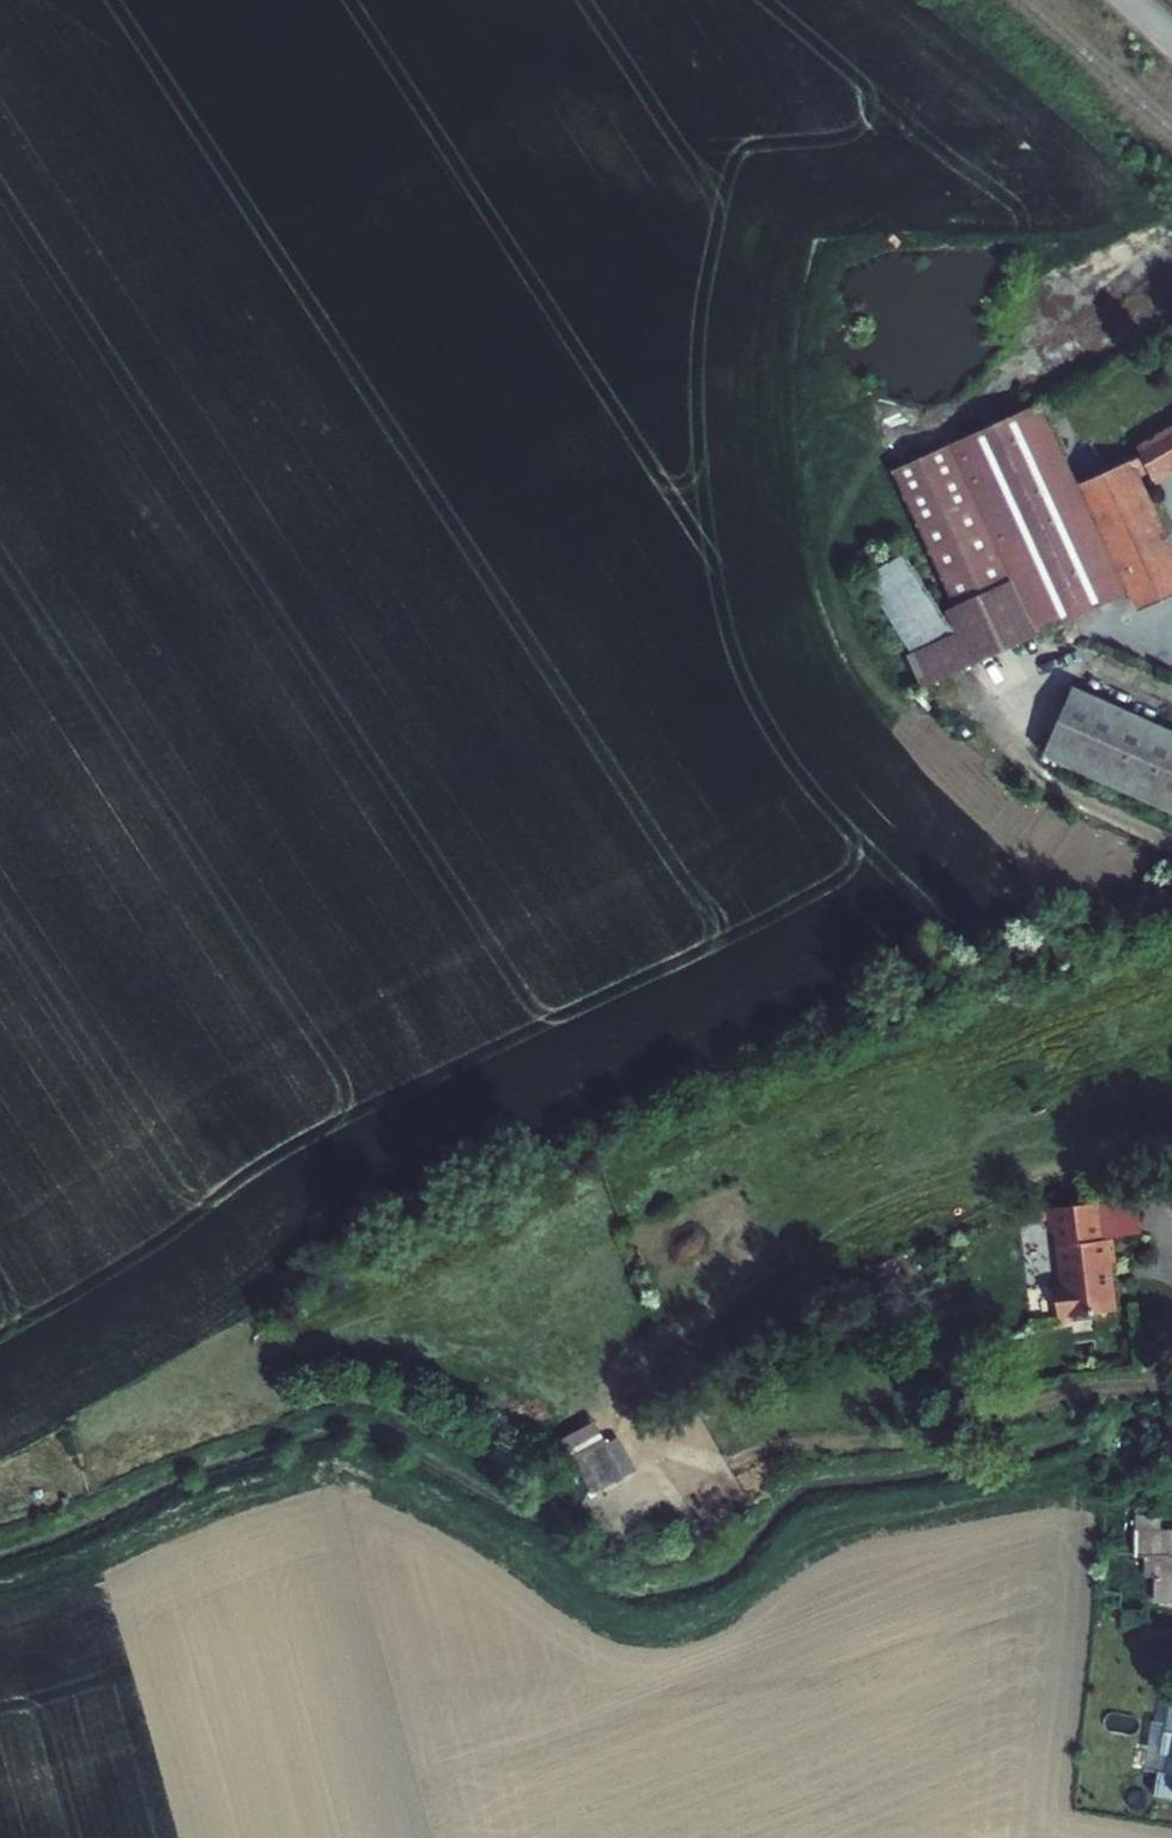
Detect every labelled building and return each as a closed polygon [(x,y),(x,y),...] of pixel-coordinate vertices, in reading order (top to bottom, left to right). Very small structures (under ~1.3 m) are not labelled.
[(1079,484),(1042,402),(951,443),(1039,635),(1130,594),(1139,612),(1171,597),(1171,557),(1137,478),(1150,472),(1154,481),(1171,470),(1171,430),(1140,450),(1143,456),(1079,484)] [(922,687),(1039,635),(951,443),(893,470),(954,607),(942,612),(904,552),(864,578),(911,652),(906,655),(922,687)] [(1171,809),(1171,731),(1073,688),(1044,754),(1171,809)] [(1059,1317),(1115,1310),(1109,1263),(1115,1262),(1112,1238),(1141,1234),(1137,1197),(1048,1208),(1051,1231),(1057,1231),(1064,1284),(1055,1285),(1059,1317)] [(618,1437),(574,1461),(592,1495),(637,1470),(618,1437)] [(1160,1531),(1160,1516),(1136,1516),(1136,1556),(1145,1556),(1145,1577),(1157,1577),(1157,1602),(1171,1603),(1171,1531),(1160,1531)] [(1143,1613),(1120,1613),(1120,1625),(1143,1625),(1143,1613)] [(1156,1795),(1171,1797),(1171,1707),(1170,1707),(1167,1724),(1153,1721),(1145,1770),(1160,1772),(1156,1795)]
